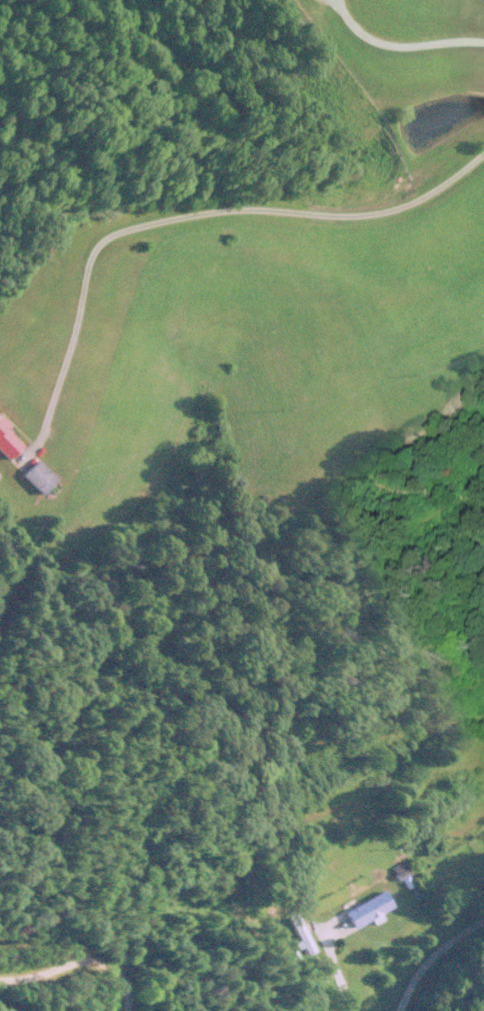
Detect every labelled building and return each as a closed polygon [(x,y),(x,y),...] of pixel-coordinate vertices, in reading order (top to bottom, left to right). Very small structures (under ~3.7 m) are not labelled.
[(55,478),(36,459),(21,474),(41,493),(55,478)] [(396,880),(408,874),(402,860),(389,867),(396,880)] [(352,928),(391,906),(381,889),(343,911),(352,928)] [(300,946),(304,954),(312,950),(294,911),(285,915),(299,946),(300,946)]
